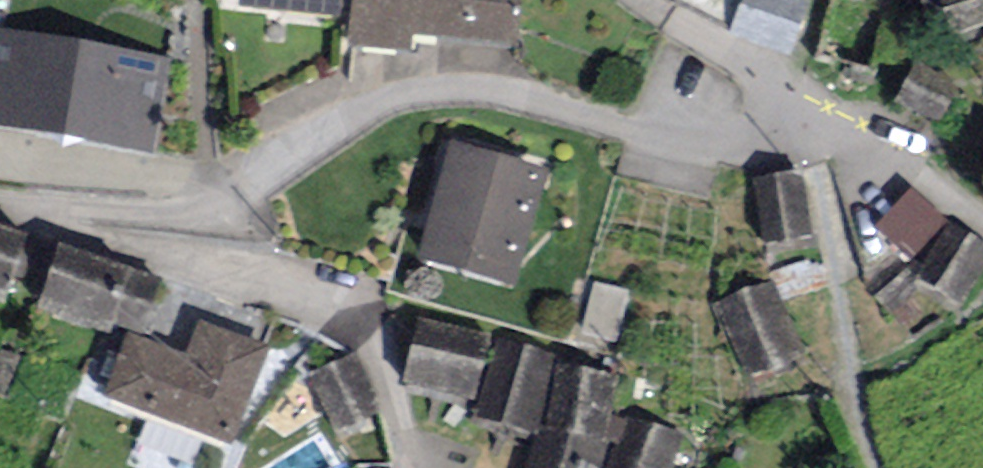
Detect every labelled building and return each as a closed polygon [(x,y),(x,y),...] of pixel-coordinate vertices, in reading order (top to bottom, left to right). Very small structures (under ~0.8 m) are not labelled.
[(236,4),(349,15),(351,0),(236,0),(236,4)] [(349,15),(346,47),(410,53),(412,33),(517,43),(521,0),(351,0),(349,15)] [(0,28),(0,128),(153,153),(169,56),(0,28)] [(450,141),(419,259),(514,284),(546,166),(450,141)] [(752,176),(762,246),(812,239),(802,169),(752,176)] [(948,220),(911,187),(877,224),(913,257),(948,220)] [(951,224),(917,278),(961,305),(982,270),(982,244),(951,224)] [(3,304),(29,236),(0,225),(0,303),(3,304)] [(160,278),(60,241),(35,307),(111,335),(115,324),(139,334),(160,278)] [(770,280),(715,303),(747,377),(802,354),(770,280)] [(491,335),(418,317),(401,383),(473,401),(491,335)] [(269,347),(198,320),(184,357),(126,335),(103,397),(231,446),(269,347)] [(555,353),(500,338),(478,417),(533,432),(555,353)] [(358,351),(310,371),(335,428),(382,408),(358,351)] [(557,362),(529,467),(597,467),(620,378),(557,362)] [(611,467),(669,467),(680,434),(629,417),(611,467)] [(65,426),(49,467),(177,467),(65,426)]
